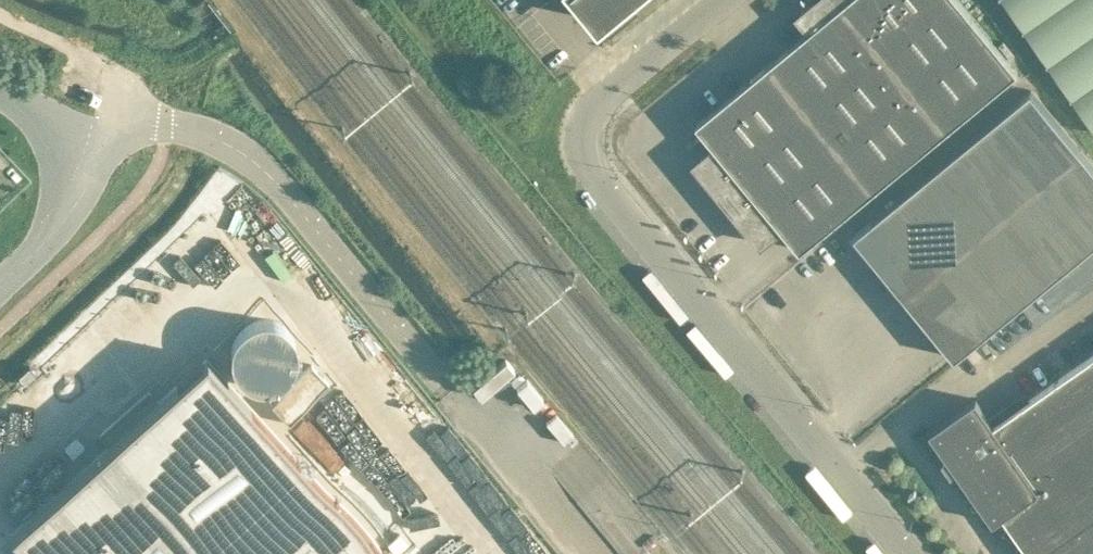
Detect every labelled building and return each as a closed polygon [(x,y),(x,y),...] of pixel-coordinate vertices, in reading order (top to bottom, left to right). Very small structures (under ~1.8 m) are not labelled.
[(596,19),(618,0),(580,0),(596,19)] [(770,63),(874,189),(947,129),(840,0),(817,0),(800,14),(812,28),(770,63)] [(947,129),(1019,70),(961,0),(840,0),(947,129)] [(1092,125),(1092,0),(1006,0),(1092,125)] [(697,162),(695,164),(742,222),(746,226),(760,244),(762,242),(783,225),(802,249),(858,202),(874,189),(858,170),(770,63),(698,122),(717,145),(697,162)] [(956,356),(1092,244),(1092,163),(1032,89),(856,233),(956,356)] [(184,236),(165,253),(166,257),(179,270),(183,281),(207,260),(212,266),(217,261),(238,253),(237,251),(264,239),(258,226),(243,232),(241,235),(228,240),(223,229),(211,216),(200,220),(182,237),(184,236)] [(995,423),(977,398),(931,430),(949,456),(947,457),(948,458),(950,457),(958,468),(956,470),(957,471),(959,470),(994,521),(1005,514),(1009,520),(1004,529),(1021,538),(1017,547),(1030,553),(1092,553),(1092,355),(995,423)] [(12,533),(31,553),(385,553),(207,357),(159,401),(149,390),(99,435),(109,446),(12,533)] [(30,364),(18,375),(26,384),(38,373),(30,364)] [(313,366),(272,403),(290,423),(330,386),(313,366)]
